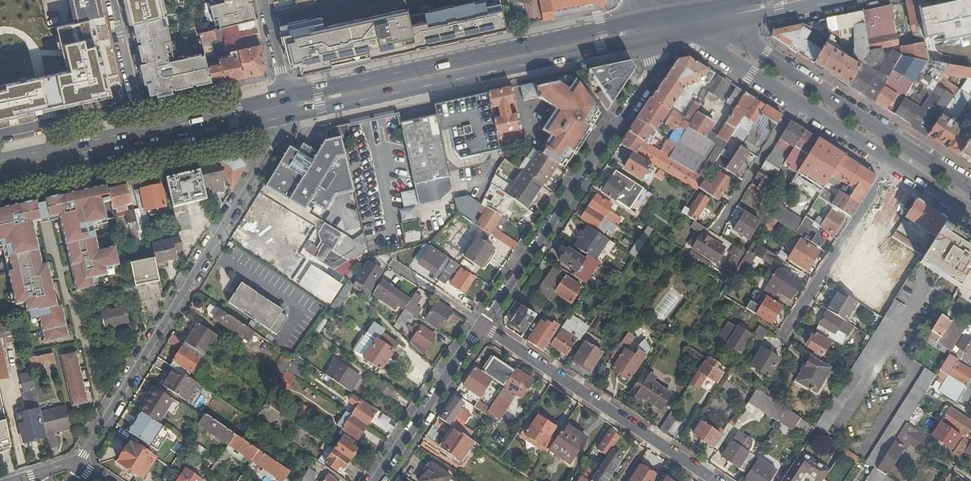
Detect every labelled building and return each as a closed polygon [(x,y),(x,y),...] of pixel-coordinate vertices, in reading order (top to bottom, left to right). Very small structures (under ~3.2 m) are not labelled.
[(96,0),(73,0),(78,23),(99,17),(96,0)] [(140,22),(158,18),(153,0),(130,0),(132,10),(135,9),(138,23),(140,22)] [(216,29),(227,27),(255,19),(257,19),(252,0),(208,0),(216,29)] [(292,76),(504,30),(498,0),(467,0),(408,12),(407,5),(320,22),(319,18),(275,29),(285,70),(291,69),(292,76)] [(538,1),(542,22),(551,11),(549,0),(541,0),(538,1)] [(551,11),(591,2),(602,8),(606,0),(549,0),(551,11)] [(916,0),(906,3),(910,27),(921,24),(919,13),(916,0)] [(880,38),(896,36),(891,6),(874,9),(880,38)] [(874,9),(862,12),(864,24),(867,40),(880,38),(874,9)] [(862,12),(835,18),(837,28),(855,24),(855,26),(864,24),(862,12)] [(30,123),(14,49),(11,38),(6,13),(0,15),(0,129),(30,123)] [(140,22),(138,23),(133,24),(145,82),(147,82),(150,96),(175,90),(175,92),(212,84),(208,67),(205,57),(204,55),(202,56),(201,54),(174,60),(166,26),(163,26),(161,18),(158,18),(140,22)] [(809,34),(810,32),(813,34),(815,30),(811,29),(813,23),(774,31),(773,37),(848,85),(862,64),(863,62),(869,51),(867,40),(864,24),(855,26),(855,24),(837,28),(835,18),(822,21),(827,42),(825,41),(823,44),(809,34)] [(208,67),(212,84),(261,73),(265,67),(260,45),(242,49),(239,32),(257,28),(255,19),(227,27),(216,29),(199,34),(204,55),(205,57),(213,55),(210,41),(221,38),(222,43),(225,43),(227,52),(230,52),(231,57),(216,60),(217,65),(208,67)] [(921,24),(910,27),(914,46),(925,45),(925,44),(924,38),(921,24)] [(856,37),(855,27),(838,29),(838,40),(856,37)] [(242,49),(260,45),(257,28),(239,32),(242,49)] [(869,51),(863,62),(870,66),(881,49),(898,46),(896,36),(880,38),(867,40),(869,51)] [(898,49),(900,56),(900,57),(926,61),(928,62),(925,47),(925,45),(914,46),(898,49)] [(30,123),(67,115),(55,59),(44,61),(35,63),(34,58),(33,54),(23,47),(19,48),(14,49),(30,123)] [(879,72),(888,77),(895,65),(900,56),(891,51),(879,72)] [(900,56),(895,65),(921,70),(926,61),(900,57),(900,56)] [(709,83),(714,74),(689,58),(677,60),(637,120),(654,131),(660,123),(661,124),(664,118),(663,117),(668,110),(670,111),(685,89),(703,81),(706,83),(709,83)] [(928,62),(926,61),(921,70),(916,77),(926,84),(927,82),(934,87),(947,66),(942,65),(935,63),(928,62)] [(630,62),(589,71),(602,91),(596,95),(607,111),(635,69),(630,62)] [(862,64),(848,85),(874,101),(883,86),(887,79),(862,64)] [(887,79),(883,86),(898,95),(903,99),(908,91),(916,77),(921,70),(895,65),(888,77),(887,79)] [(911,125),(927,135),(952,99),(953,98),(942,91),(947,82),(942,79),(944,77),(944,74),(966,79),(970,71),(970,70),(947,66),(934,87),(911,125)] [(966,79),(959,90),(965,94),(966,95),(970,88),(970,71),(966,79)] [(597,110),(572,75),(557,79),(558,84),(536,89),(535,83),(519,87),(522,101),(538,97),(557,109),(543,130),(551,136),(545,146),(547,147),(542,154),(558,164),(561,166),(570,152),(572,153),(589,127),(587,126),(597,110)] [(727,82),(718,76),(708,92),(704,99),(710,102),(715,97),(717,97),(727,82)] [(903,99),(894,114),(911,125),(934,87),(927,82),(926,84),(918,96),(913,94),(908,102),(903,99)] [(883,86),(874,101),(888,111),(898,95),(883,86)] [(755,99),(736,87),(722,109),(731,114),(717,137),(727,143),(729,140),(732,135),(755,99)] [(515,103),(512,89),(487,94),(490,108),(495,107),(498,106),(501,119),(497,120),(493,120),(496,135),(500,134),(513,131),(517,146),(523,141),(517,115),(513,116),(510,117),(507,104),(511,104),(515,103)] [(704,99),(708,92),(705,90),(700,97),(703,100),(704,99)] [(953,98),(952,99),(958,103),(965,94),(959,90),(953,98)] [(908,91),(903,99),(908,102),(913,94),(908,91)] [(490,108),(487,94),(477,96),(486,132),(483,133),(486,144),(479,155),(500,151),(497,140),(496,135),(493,120),(490,108)] [(898,95),(888,111),(894,114),(903,99),(898,95)] [(486,132),(477,96),(433,106),(435,116),(448,172),(462,169),(460,159),(479,155),(486,144),(483,133),(486,132)] [(703,100),(700,97),(697,101),(695,101),(684,118),(673,112),(665,125),(675,131),(677,132),(680,127),(685,130),(687,127),(696,112),(703,100)] [(765,106),(755,99),(732,135),(737,139),(741,133),(743,129),(748,133),(765,106)] [(959,155),(970,137),(970,127),(968,130),(969,131),(967,133),(963,131),(965,128),(961,126),(959,128),(952,124),(956,119),(952,117),(957,109),(955,108),(958,103),(952,99),(927,135),(959,155)] [(782,117),(765,106),(748,133),(746,136),(739,146),(754,156),(759,149),(755,146),(758,140),(763,143),(770,131),(772,132),(782,117)] [(713,123),(696,112),(687,127),(693,131),(692,133),(694,135),(693,138),(695,139),(698,134),(704,138),(708,131),(713,123)] [(452,189),(448,172),(435,116),(427,118),(431,129),(439,165),(441,178),(414,184),(417,196),(452,189)] [(427,118),(400,123),(414,184),(441,178),(439,165),(431,129),(427,118)] [(657,132),(654,131),(637,120),(629,132),(644,143),(649,135),(653,138),(657,132)] [(804,130),(790,122),(779,139),(775,146),(783,151),(789,154),(793,147),(804,130)] [(350,138),(347,125),(329,129),(331,139),(342,136),(342,138),(343,139),(350,138)] [(589,127),(572,153),(575,155),(592,129),(589,127)] [(669,157),(669,158),(668,158),(704,179),(711,169),(713,165),(703,158),(717,137),(708,131),(704,138),(698,134),(695,139),(693,138),(694,135),(692,133),(693,131),(687,127),(685,130),(676,144),(669,157)] [(675,131),(670,140),(672,142),(676,144),(685,130),(680,127),(677,132),(675,131)] [(818,139),(804,130),(793,147),(797,149),(795,153),(802,158),(805,154),(807,156),(818,139)] [(644,143),(629,132),(620,145),(697,191),(698,188),(702,183),(704,179),(668,158),(669,158),(644,143)] [(727,143),(717,137),(703,158),(713,165),(714,163),(727,143)] [(970,163),(970,137),(959,155),(970,163)] [(341,138),(331,140),(324,141),(318,152),(342,146),(341,138)] [(830,175),(843,155),(840,154),(839,153),(838,153),(836,151),(833,150),(829,146),(825,144),(822,142),(818,139),(807,156),(804,161),(807,163),(800,175),(804,178),(816,186),(821,189),(822,189),(826,181),(830,175)] [(676,144),(672,142),(665,154),(669,157),(676,144)] [(289,148),(281,160),(316,152),(303,145),(289,148)] [(316,152),(281,160),(265,187),(304,211),(309,203),(315,207),(311,212),(318,216),(322,211),(324,212),(333,197),(353,192),(342,146),(318,152),(317,153),(316,152)] [(739,146),(725,170),(737,177),(742,180),(757,157),(754,156),(739,146)] [(788,156),(774,147),(762,166),(776,175),(782,165),(784,161),(788,156)] [(793,147),(789,154),(788,156),(784,161),(790,165),(788,168),(796,173),(804,161),(807,156),(805,154),(802,158),(795,153),(797,149),(793,147)] [(544,185),(558,164),(542,154),(539,151),(532,162),(525,173),(543,184),(544,185)] [(652,165),(634,154),(625,169),(647,182),(653,172),(648,169),(651,166),(652,166),(652,165)] [(875,176),(843,155),(830,175),(844,183),(864,195),(875,176)] [(237,157),(199,166),(199,171),(204,188),(210,186),(212,194),(225,191),(223,183),(228,182),(230,191),(245,167),(237,157)] [(523,171),(525,173),(532,162),(526,158),(519,168),(523,171)] [(714,163),(713,165),(711,169),(719,174),(723,168),(714,163)] [(758,172),(772,181),(776,175),(762,166),(758,172)] [(723,168),(719,174),(730,181),(733,183),(737,177),(725,170),(723,168)] [(185,204),(206,200),(204,188),(199,171),(165,178),(178,230),(178,232),(191,229),(185,204)] [(512,199),(526,208),(543,184),(525,173),(523,171),(507,196),(512,199)] [(635,184),(616,172),(602,193),(619,204),(623,197),(619,195),(624,188),(630,192),(635,184)] [(772,181),(758,172),(755,177),(761,181),(756,189),(764,194),(772,181)] [(800,184),(804,178),(800,175),(796,173),(790,182),(795,185),(797,182),(800,184)] [(702,183),(698,188),(718,201),(730,181),(719,174),(709,188),(702,183)] [(844,183),(830,175),(826,181),(840,190),(844,183)] [(106,186),(107,190),(127,185),(126,182),(125,178),(105,182),(106,186)] [(502,185),(493,179),(490,185),(499,190),(502,185)] [(859,202),(864,195),(844,183),(840,190),(859,202)] [(888,184),(825,283),(838,291),(857,303),(882,319),(892,302),(857,280),(862,271),(871,277),(883,258),(875,252),(909,197),(888,184)] [(110,202),(112,210),(115,209),(117,218),(124,217),(126,225),(130,224),(133,242),(140,240),(135,222),(127,185),(107,190),(110,202)] [(143,204),(145,211),(166,207),(161,185),(140,189),(143,204)] [(487,208),(501,217),(512,199),(507,196),(499,190),(490,185),(481,204),(484,207),(492,193),(495,194),(487,208)] [(106,186),(43,200),(47,216),(57,213),(75,291),(94,286),(92,278),(107,274),(106,268),(119,265),(115,248),(98,251),(92,224),(103,221),(99,204),(110,202),(107,190),(106,186)] [(140,189),(133,191),(137,205),(143,204),(140,189)] [(850,217),(859,202),(840,190),(835,197),(822,189),(821,189),(817,196),(832,206),(845,214),(850,217)] [(690,211),(686,208),(682,214),(694,222),(697,217),(703,221),(708,214),(702,210),(708,201),(700,195),(690,211)] [(457,213),(472,223),(481,204),(468,196),(454,199),(457,213)] [(597,196),(589,207),(617,226),(622,220),(608,210),(611,205),(597,196)] [(286,228),(294,215),(287,210),(287,209),(270,198),(260,215),(277,226),(278,224),(286,228)] [(0,209),(0,241),(15,305),(24,303),(26,312),(28,312),(30,319),(38,317),(44,343),(68,337),(60,305),(56,306),(46,262),(40,263),(30,220),(39,218),(35,201),(0,209)] [(945,221),(914,201),(904,217),(917,226),(915,228),(918,230),(920,227),(935,237),(944,223),(945,221)] [(146,238),(150,237),(152,237),(145,211),(143,204),(137,205),(141,221),(146,238)] [(513,251),(517,245),(493,229),(501,217),(487,208),(484,207),(481,204),(472,223),(513,251)] [(801,220),(776,205),(769,217),(770,217),(794,232),(799,224),(801,220)] [(832,235),(845,214),(832,206),(823,220),(818,217),(820,214),(810,207),(803,218),(813,224),(816,226),(817,225),(832,235)] [(617,226),(589,207),(582,219),(605,234),(608,229),(613,232),(617,226)] [(759,223),(744,212),(732,230),(748,240),(759,223)] [(427,244),(421,215),(416,216),(417,222),(421,240),(419,240),(420,246),(427,244)] [(770,217),(763,227),(769,231),(775,221),(770,217)] [(803,218),(801,220),(799,224),(809,230),(813,224),(803,218)] [(140,240),(146,238),(141,221),(135,222),(140,240)] [(421,240),(417,222),(402,225),(406,243),(419,240),(421,240)] [(708,230),(694,222),(690,228),(697,233),(703,237),(708,230)] [(344,263),(366,248),(365,248),(325,223),(318,235),(320,243),(312,256),(333,271),(340,276),(345,279),(352,269),(344,263)] [(923,257),(920,261),(959,286),(970,267),(970,241),(944,223),(935,237),(925,252),(923,257)] [(794,232),(820,248),(825,240),(809,230),(799,224),(794,232)] [(609,240),(587,225),(573,246),(587,256),(595,261),(609,240)] [(644,244),(653,230),(648,227),(639,240),(644,244)] [(909,248),(921,256),(923,257),(925,252),(894,232),(891,237),(909,248)] [(703,237),(697,233),(689,246),(693,249),(714,264),(724,249),(703,237)] [(287,245),(272,235),(267,241),(270,244),(269,246),(265,244),(261,251),(277,261),(280,256),(284,260),(289,253),(284,250),(287,245)] [(175,252),(182,250),(180,239),(152,245),(155,258),(156,263),(176,259),(175,252)] [(492,249),(477,239),(464,258),(480,268),(485,261),(489,263),(494,266),(495,264),(490,260),(487,258),(492,249)] [(639,240),(629,254),(635,258),(644,244),(639,240)] [(789,259),(807,271),(819,252),(800,240),(789,259)] [(756,246),(752,243),(747,251),(751,254),(756,246)] [(772,255),(756,246),(751,254),(754,256),(767,263),(772,255)] [(721,275),(729,280),(733,274),(745,254),(735,247),(731,254),(734,256),(721,275)] [(451,260),(432,248),(429,252),(428,251),(424,256),(419,264),(439,278),(451,260)] [(895,271),(907,279),(921,256),(909,248),(895,271)] [(492,249),(487,258),(490,260),(496,252),(492,249)] [(573,276),(586,284),(599,264),(595,261),(587,256),(585,260),(567,249),(560,260),(576,272),(573,276)] [(751,254),(747,251),(745,254),(733,274),(742,280),(744,276),(742,275),(745,270),(746,270),(754,256),(751,254)] [(134,284),(134,287),(159,282),(156,263),(155,258),(130,264),(134,284)] [(451,260),(439,278),(437,280),(444,284),(451,275),(458,265),(451,260)] [(485,261),(480,268),(484,270),(489,263),(485,261)] [(367,300),(375,288),(372,286),(382,271),(368,262),(359,276),(359,277),(353,287),(367,300)] [(462,267),(458,265),(451,275),(455,278),(460,270),(462,267)] [(474,278),(475,276),(462,267),(460,270),(474,278)] [(463,294),(474,278),(460,270),(455,278),(450,284),(455,288),(463,294)] [(538,292),(548,299),(563,277),(553,270),(538,292)] [(764,291),(773,296),(777,291),(790,299),(800,282),(780,270),(777,270),(764,291)] [(337,281),(340,276),(333,271),(329,277),(336,282),(337,281)] [(609,285),(614,289),(621,278),(616,275),(609,285)] [(347,281),(345,279),(340,276),(337,281),(344,286),(347,281)] [(548,299),(549,299),(554,293),(564,277),(563,277),(548,299)] [(564,277),(554,293),(571,304),(582,288),(565,277),(564,277)] [(330,307),(344,286),(337,281),(336,282),(323,302),(330,307)] [(231,288),(228,293),(233,296),(228,304),(276,336),(287,319),(281,314),(283,311),(241,283),(235,291),(231,288)] [(121,287),(123,298),(136,295),(134,287),(134,284),(121,287)] [(404,309),(408,303),(379,284),(371,298),(392,312),(395,307),(402,312),(404,309)] [(826,310),(827,311),(845,322),(857,303),(838,291),(826,310)] [(411,313),(415,316),(418,311),(413,307),(419,299),(413,295),(408,303),(404,309),(411,313)] [(771,323),(782,306),(767,296),(756,314),(771,323)] [(439,330),(452,310),(438,301),(434,307),(429,304),(424,312),(429,315),(425,320),(439,330)] [(527,310),(537,316),(542,308),(532,302),(527,310)] [(219,310),(210,304),(207,309),(208,315),(213,319),(219,310)] [(510,324),(525,334),(537,316),(527,310),(521,306),(510,324)] [(113,325),(118,324),(127,322),(124,307),(101,312),(105,328),(113,325)] [(411,313),(404,309),(402,312),(397,320),(404,324),(411,313)] [(219,310),(213,319),(248,343),(255,333),(219,310)] [(818,325),(815,330),(840,345),(846,337),(845,336),(852,326),(845,322),(827,311),(821,321),(823,322),(821,326),(818,325)] [(953,323),(941,315),(928,337),(951,351),(963,331),(966,327),(959,323),(957,327),(953,324),(953,323)] [(596,335),(604,322),(599,318),(590,331),(596,335)] [(528,342),(543,351),(559,327),(553,323),(552,324),(547,321),(545,323),(542,321),(528,342)] [(751,336),(752,336),(754,334),(746,329),(747,328),(747,326),(741,322),(740,323),(737,327),(728,322),(716,341),(724,347),(726,344),(740,353),(751,336)] [(217,336),(198,323),(184,343),(203,356),(217,336)] [(435,336),(421,327),(420,327),(416,324),(410,332),(415,335),(411,341),(425,350),(435,336)] [(760,341),(767,330),(759,325),(754,334),(752,336),(760,341)] [(376,339),(393,351),(397,343),(371,326),(367,333),(376,339)] [(564,360),(576,341),(564,332),(561,336),(558,334),(551,345),(560,351),(557,355),(564,360)] [(586,332),(580,341),(584,343),(573,361),(581,366),(591,372),(602,355),(596,351),(602,342),(586,332)] [(354,351),(363,358),(376,339),(367,333),(354,351)] [(184,343),(172,334),(168,341),(180,349),(169,365),(173,367),(189,377),(203,356),(184,343)] [(267,334),(264,339),(271,344),(275,339),(267,334)] [(626,334),(606,364),(629,379),(637,367),(638,368),(650,349),(645,341),(643,339),(634,349),(637,351),(633,356),(629,362),(622,357),(625,351),(634,338),(626,334)] [(970,339),(963,335),(950,356),(956,359),(970,369),(970,358),(970,357),(970,355),(970,337),(970,339)] [(821,355),(829,343),(820,337),(817,341),(811,338),(806,347),(821,355)] [(380,369),(393,351),(376,339),(363,358),(380,369)] [(6,378),(6,379),(27,374),(21,347),(1,351),(5,371),(5,372),(6,378)] [(779,359),(760,349),(750,366),(769,377),(779,359)] [(629,362),(633,356),(625,351),(622,357),(629,362)] [(73,352),(57,356),(70,407),(87,403),(73,352)] [(30,369),(55,363),(52,353),(27,360),(30,369)] [(293,362),(294,359),(285,353),(272,373),(281,379),(286,372),(293,362)] [(719,363),(706,354),(690,380),(696,385),(700,384),(705,376),(715,382),(721,372),(718,371),(717,371),(715,369),(719,363)] [(939,369),(938,370),(945,375),(964,386),(970,375),(970,372),(956,363),(949,373),(947,372),(956,359),(950,356),(948,355),(939,369)] [(815,392),(829,368),(811,357),(797,381),(815,392)] [(493,358),(483,373),(504,387),(506,384),(514,372),(493,358)] [(325,375),(350,392),(360,377),(335,360),(325,375)] [(299,367),(293,362),(286,372),(292,376),(299,367)] [(581,366),(580,368),(589,374),(591,372),(581,366)] [(198,384),(189,377),(173,367),(161,385),(186,402),(198,384)] [(467,395),(478,401),(492,380),(475,369),(464,385),(471,390),(467,395)] [(515,369),(514,372),(506,384),(514,389),(512,392),(521,398),(531,384),(526,381),(529,378),(515,369)] [(929,385),(935,376),(924,369),(866,462),(877,469),(905,424),(916,406),(924,393),(929,385)] [(655,378),(644,370),(629,393),(640,400),(642,397),(661,409),(671,395),(652,382),(655,378)] [(292,376),(286,372),(281,379),(276,387),(285,393),(295,377),(292,376)] [(964,386),(945,375),(943,377),(946,379),(938,391),(941,393),(954,402),(964,386)] [(758,389),(764,394),(768,389),(761,384),(758,389)] [(938,391),(929,385),(924,393),(936,401),(941,393),(938,391)] [(967,388),(964,386),(954,402),(957,404),(967,388)] [(158,422),(173,398),(155,387),(141,411),(158,422)] [(787,409),(770,397),(764,394),(758,389),(757,388),(744,408),(751,413),(755,406),(776,420),(775,422),(777,424),(787,409)] [(351,415),(366,425),(374,414),(369,410),(371,409),(352,396),(349,401),(357,406),(351,415)] [(445,414),(442,412),(438,418),(455,429),(469,438),(475,430),(472,428),(470,431),(462,425),(469,415),(460,409),(463,403),(455,397),(445,414)] [(509,406),(497,397),(489,409),(488,411),(500,419),(509,406)] [(478,401),(474,407),(485,415),(488,411),(489,409),(478,401)] [(58,431),(71,428),(66,407),(40,413),(46,437),(49,450),(57,449),(53,434),(58,433),(58,431)] [(950,409),(941,422),(961,435),(962,434),(966,437),(970,429),(970,423),(950,409)] [(23,443),(46,437),(40,413),(40,410),(17,415),(23,443)] [(142,413),(139,411),(126,431),(129,433),(142,413)] [(358,437),(366,425),(351,415),(346,411),(337,426),(352,436),(354,434),(358,437)] [(678,415),(671,411),(659,430),(667,435),(678,415)] [(157,451),(170,431),(142,413),(129,433),(157,451)] [(234,434),(205,414),(203,417),(196,427),(198,429),(200,427),(227,445),(234,434)] [(549,449),(561,431),(537,415),(531,424),(527,422),(520,434),(540,449),(539,450),(546,454),(549,449)] [(809,435),(814,428),(800,419),(797,424),(799,426),(798,428),(809,435)] [(11,449),(5,422),(0,424),(0,452),(11,449)] [(693,434),(718,450),(728,434),(733,426),(728,423),(721,435),(701,422),(693,434)] [(961,436),(941,423),(932,436),(952,449),(961,436)] [(586,438),(566,424),(561,431),(549,449),(570,463),(586,438)] [(905,424),(877,469),(876,469),(886,476),(902,449),(904,450),(907,444),(916,432),(910,427),(905,424)] [(191,435),(194,430),(189,427),(181,438),(187,441),(191,435)] [(621,434),(612,428),(599,449),(607,455),(621,434)] [(469,438),(455,429),(442,447),(461,460),(474,441),(469,438)] [(927,442),(916,432),(907,444),(920,453),(927,442)] [(259,451),(241,439),(234,434),(227,445),(225,448),(213,465),(209,469),(215,473),(229,453),(239,460),(243,455),(251,461),(259,451)] [(718,450),(716,453),(722,457),(734,439),(728,434),(718,450)] [(745,472),(754,458),(748,453),(752,448),(753,441),(748,438),(746,440),(737,434),(734,439),(722,457),(745,472)] [(351,445),(353,442),(344,436),(336,449),(350,458),(356,449),(351,445)] [(960,459),(965,452),(970,443),(964,438),(954,454),(960,459)] [(334,449),(324,442),(320,449),(325,452),(319,462),(324,465),(325,464),(340,474),(348,461),(333,450),(334,449)] [(844,448),(838,444),(830,456),(836,460),(841,453),(844,448)] [(142,477),(154,458),(133,445),(128,453),(125,451),(118,462),(131,470),(130,472),(130,474),(134,477),(136,477),(137,475),(142,477)] [(213,465),(225,448),(221,445),(213,456),(206,451),(202,457),(213,465)] [(859,458),(844,448),(841,453),(856,462),(859,458)] [(780,480),(799,480),(806,470),(823,480),(830,470),(801,450),(780,480)] [(259,451),(251,461),(279,480),(281,480),(284,480),(290,472),(259,451)] [(611,451),(598,471),(591,480),(604,480),(612,470),(613,471),(621,458),(611,451)] [(759,459),(744,480),(770,480),(776,471),(759,459)] [(451,476),(432,463),(426,472),(425,471),(424,473),(426,474),(422,480),(448,480),(451,476)] [(598,471),(588,464),(581,474),(582,475),(578,480),(591,480),(598,471)] [(656,476),(640,466),(630,480),(631,480),(652,480),(656,476)] [(874,468),(866,480),(867,480),(893,480),(886,476),(876,469),(874,468)] [(202,480),(186,469),(177,480),(201,480),(202,480)] [(301,480),(303,480),(315,480),(313,480),(317,474),(309,469),(301,480)]
